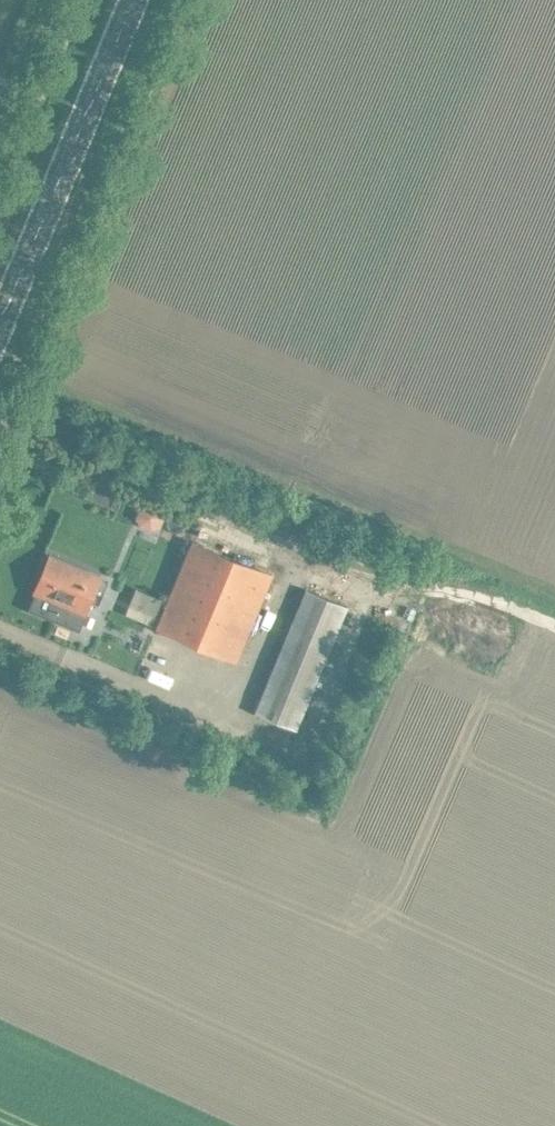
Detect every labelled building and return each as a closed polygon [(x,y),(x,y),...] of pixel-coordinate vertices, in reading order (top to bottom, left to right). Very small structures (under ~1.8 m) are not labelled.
[(118,502),(134,521),(148,509),(131,491),(118,502)] [(235,660),(270,575),(191,542),(156,627),(235,660)] [(83,615),(99,577),(49,556),(33,594),(83,615)] [(296,730),(347,607),(305,589),(254,713),(296,730)]
